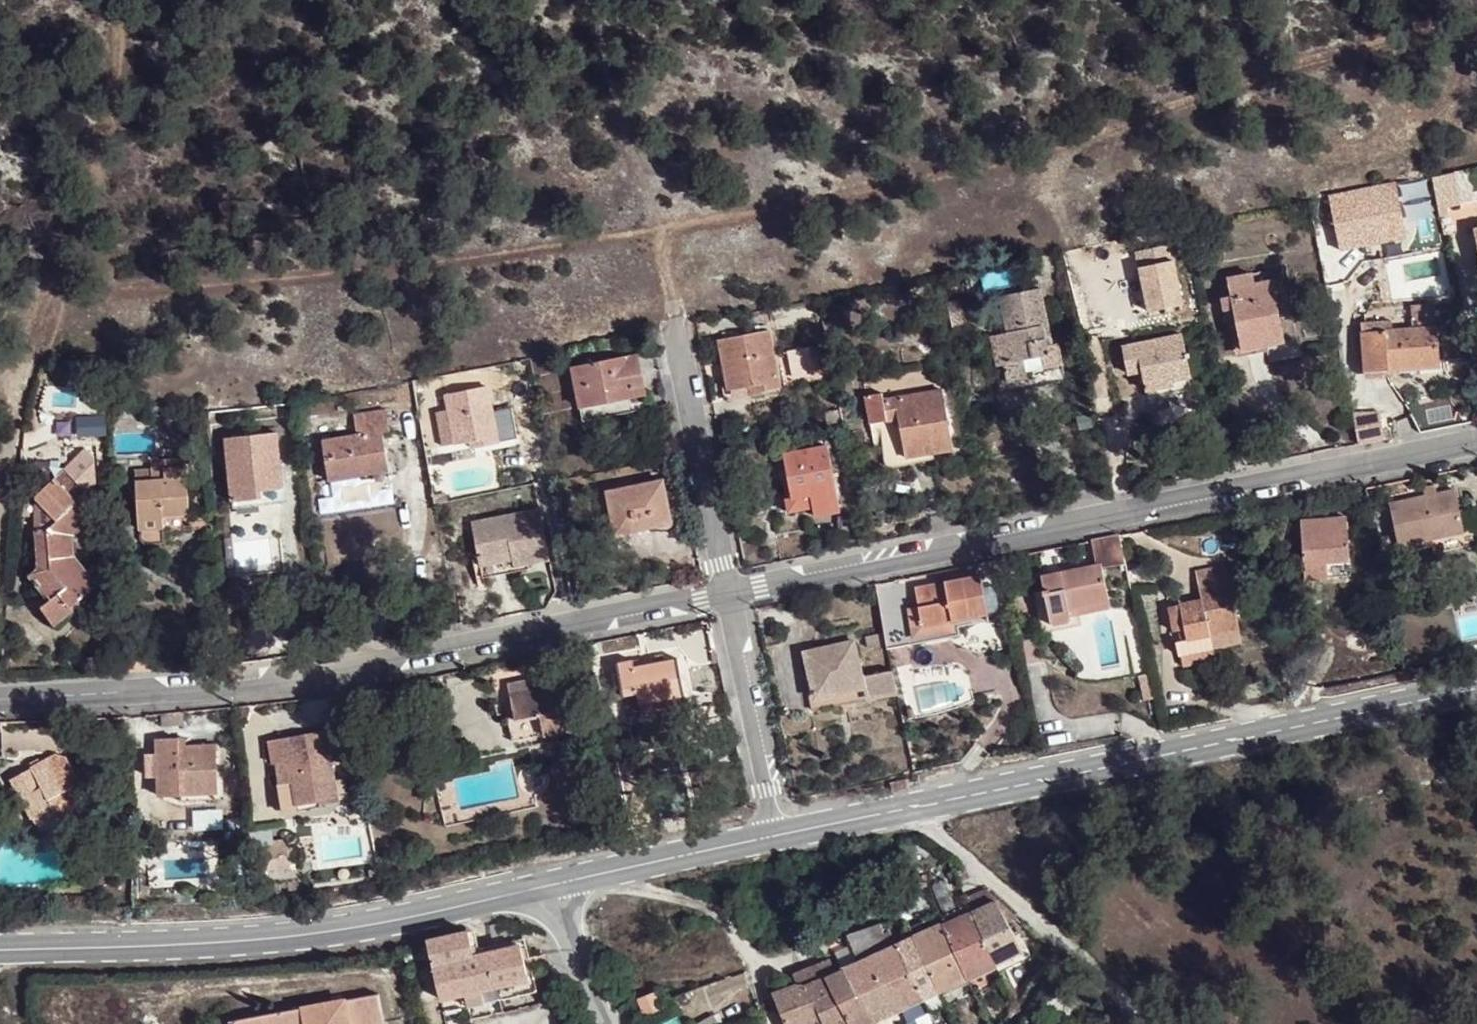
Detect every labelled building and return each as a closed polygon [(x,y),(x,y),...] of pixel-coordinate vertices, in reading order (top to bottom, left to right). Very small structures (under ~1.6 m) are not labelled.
[(1381,200),(1398,197),(1395,182),(1378,185),(1381,200)] [(1398,197),(1381,200),(1378,185),(1330,195),(1341,249),(1388,240),(1405,236),(1398,197)] [(1174,243),(1138,249),(1148,309),(1184,303),(1174,243)] [(1271,273),(1254,277),(1255,284),(1272,282),(1271,273)] [(1231,296),(1234,309),(1242,349),(1283,341),(1272,282),(1255,284),(1254,277),(1229,281),(1231,296)] [(1000,395),(1067,381),(1059,343),(1052,344),(1041,288),(999,297),(1006,333),(988,337),(1000,395)] [(959,296),(946,298),(951,322),(964,320),(959,296)] [(1222,311),(1234,309),(1231,296),(1219,298),(1222,311)] [(1383,361),(1384,372),(1436,369),(1433,307),(1409,308),(1410,318),(1410,332),(1379,333),(1359,334),(1361,362),(1383,361)] [(1379,319),(1379,333),(1410,332),(1410,318),(1379,319)] [(749,386),(750,394),(780,388),(769,330),(719,340),(729,390),(749,386)] [(1172,381),(1190,377),(1181,335),(1122,347),(1128,373),(1142,369),(1146,391),(1174,385),(1172,381)] [(632,398),(646,396),(638,356),(574,369),(584,422),(635,411),(632,398)] [(1362,373),(1384,372),(1383,361),(1361,362),(1362,373)] [(730,398),(750,394),(749,386),(729,390),(730,398)] [(444,447),(472,441),(483,440),(484,446),(514,440),(509,411),(493,415),(488,388),(446,396),(451,424),(440,427),(444,447)] [(870,426),(885,423),(900,421),(907,456),(952,447),(941,390),(884,401),(883,394),(865,397),(870,426)] [(361,466),(388,461),(383,433),(391,432),(387,409),(355,415),(358,435),(324,441),(330,481),(363,475),(361,466)] [(900,421),(885,423),(892,459),(907,456),(900,421)] [(265,489),(284,487),(276,433),(225,440),(233,502),(265,498),(265,489)] [(483,440),(472,441),(473,448),(484,446),(483,440)] [(784,454),(788,478),(793,500),(810,497),(812,507),(813,515),(839,511),(827,445),(784,454)] [(166,515),(193,514),(189,461),(164,462),(165,471),(137,473),(142,531),(167,528),(166,515)] [(390,471),(388,461),(361,466),(363,475),(390,471)] [(59,522),(50,529),(50,563),(37,571),(32,576),(51,602),(44,609),(57,626),(75,610),(74,607),(101,585),(79,558),(77,537),(94,520),(78,503),(86,495),(63,473),(39,496),(39,500),(59,522)] [(793,500),(788,478),(783,480),(789,512),(812,507),(810,497),(793,500)] [(663,481),(655,482),(658,493),(665,492),(663,481)] [(651,520),(671,514),(665,492),(658,493),(655,482),(608,492),(616,534),(653,527),(651,520)] [(1422,489),(1423,497),(1437,494),(1435,486),(1422,489)] [(284,495),(284,487),(265,489),(265,498),(284,495)] [(1423,497),(1391,504),(1399,546),(1441,537),(1464,533),(1466,540),(1467,550),(1476,547),(1476,521),(1474,507),(1459,510),(1456,490),(1437,494),(1423,497)] [(540,508),(472,521),(479,558),(512,551),(515,570),(529,567),(528,563),(550,558),(540,508)] [(673,523),(671,514),(651,520),(653,527),(673,523)] [(1305,579),(1350,575),(1346,518),(1301,521),(1305,579)] [(50,563),(50,529),(34,529),(37,571),(50,563)] [(1464,533),(1441,537),(1443,546),(1466,540),(1464,533)] [(1120,535),(1096,540),(1100,564),(1125,558),(1120,535)] [(512,551),(479,558),(483,576),(515,570),(512,551)] [(1070,607),(1108,598),(1100,564),(1042,577),(1044,591),(1052,624),(1072,621),(1070,607)] [(1225,565),(1196,571),(1202,600),(1169,607),(1174,631),(1183,629),(1185,637),(1176,640),(1183,665),(1212,657),(1210,647),(1242,641),(1225,565)] [(988,614),(981,576),(916,589),(920,611),(922,626),(907,628),(910,644),(959,635),(955,619),(988,614)] [(1110,608),(1108,598),(1070,607),(1072,621),(1052,624),(1044,591),(1035,593),(1044,633),(1083,626),(1081,615),(1110,608)] [(904,614),(907,628),(922,626),(920,611),(904,614)] [(804,654),(814,693),(819,712),(868,700),(867,696),(895,691),(891,672),(862,677),(854,642),(804,654)] [(644,722),(688,714),(676,658),(635,667),(633,659),(617,663),(622,683),(610,685),(613,698),(624,696),(624,693),(637,692),(644,722)] [(515,741),(583,728),(574,684),(512,696),(517,719),(511,720),(515,741)] [(814,693),(809,694),(814,713),(819,712),(814,693)] [(690,725),(688,714),(644,722),(647,733),(690,725)] [(340,800),(333,764),(344,762),(339,736),(338,728),(327,730),(278,739),(281,761),(276,762),(279,783),(284,807),(322,800),(322,803),(340,800)] [(157,754),(158,769),(158,796),(181,796),(181,803),(226,800),(225,781),(218,781),(216,743),(187,745),(186,737),(157,738),(157,754)] [(43,810),(51,826),(91,805),(73,768),(65,750),(11,776),(31,816),(43,810)] [(147,769),(158,769),(157,754),(146,754),(147,769)] [(890,791),(910,787),(908,779),(888,783),(890,791)] [(38,832),(51,826),(43,810),(31,816),(38,832)] [(347,870),(360,868),(357,852),(344,854),(347,870)] [(996,901),(971,912),(997,966),(999,970),(1030,956),(1028,951),(1022,954),(1000,909),(996,901)] [(942,924),(971,912),(968,906),(939,918),(942,924)] [(997,966),(971,912),(942,924),(968,979),(997,966)] [(909,928),(913,937),(942,924),(939,918),(938,915),(909,928)] [(913,937),(939,992),(968,979),(942,924),(913,937)] [(878,925),(847,935),(858,962),(881,951),(883,950),(878,925)] [(466,996),(536,980),(529,946),(476,957),(470,933),(428,943),(442,1002),(466,996)] [(903,958),(922,1000),(939,992),(913,937),(897,944),(903,958)] [(858,962),(844,967),(872,1022),(922,1000),(903,958),(887,966),(881,951),(858,962)] [(785,1023),(820,1023),(823,1023),(868,1023),(872,1022),(844,967),(837,970),(830,957),(793,974),(796,984),(773,993),(785,1023)] [(540,994),(536,980),(466,996),(470,1010),(540,994)] [(650,996),(634,1005),(644,1023),(660,1015),(650,996)] [(259,1021),(259,1023),(385,1023),(379,997),(259,1021)]
